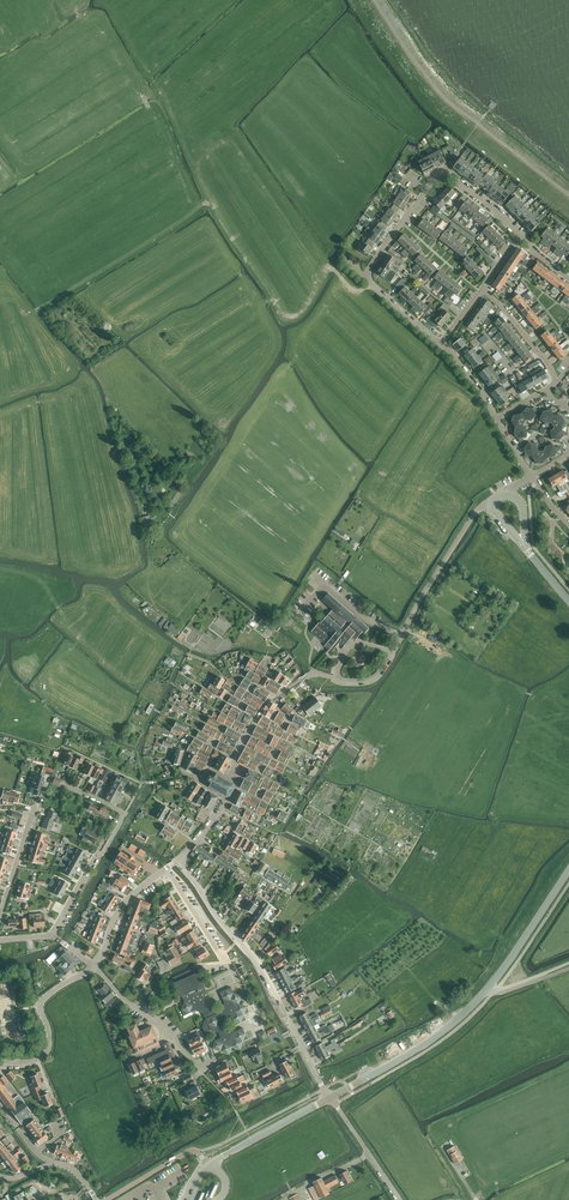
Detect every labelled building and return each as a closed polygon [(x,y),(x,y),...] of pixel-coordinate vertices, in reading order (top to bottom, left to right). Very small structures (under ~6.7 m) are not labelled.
[(434,154),(441,166),(446,163),(440,151),(434,154)] [(435,169),(441,166),(434,154),(429,157),(435,169)] [(435,169),(429,157),(424,159),(430,172),(435,169)] [(457,173),(466,162),(461,158),(452,169),(457,173)] [(430,172),(424,159),(418,162),(424,175),(430,172)] [(462,177),(471,166),(466,162),(457,173),(462,177)] [(467,180),(475,169),(471,166),(462,177),(467,180)] [(475,169),(467,180),(472,184),(480,173),(475,169)] [(480,173),(472,184),(477,188),(478,186),(485,177),(485,176),(480,173)] [(403,178),(397,174),(394,179),(398,181),(401,182),(402,180),(403,178)] [(485,177),(478,186),(483,189),(491,178),(486,175),(485,176),(485,177)] [(491,178),(483,189),(488,193),(495,184),(496,182),(491,178)] [(491,199),(500,188),(495,184),(488,193),(486,195),(491,199)] [(400,186),(393,195),(398,197),(406,204),(410,198),(409,196),(411,194),(402,187),(400,186)] [(444,192),(451,199),(456,193),(449,187),(444,192)] [(496,202),(505,191),(500,188),(491,199),(496,202)] [(505,191),(496,202),(501,206),(510,195),(505,191)] [(446,204),(451,199),(444,192),(439,198),(446,204)] [(406,204),(398,197),(395,201),(394,199),(390,205),(399,211),(401,208),(402,210),(406,204)] [(456,204),(457,204),(459,206),(464,200),(461,197),(456,204)] [(509,211),(519,201),(515,197),(505,207),(509,211)] [(432,209),(438,213),(441,210),(441,209),(446,204),(439,198),(434,203),(435,204),(432,209)] [(513,215),(523,206),(519,201),(509,211),(513,215)] [(466,214),(471,207),(465,202),(460,210),(458,212),(461,214),(462,212),(466,214)] [(399,211),(390,205),(386,210),(388,212),(385,215),(394,221),(398,215),(397,214),(399,211)] [(518,220),(528,210),(523,206),(513,215),(518,220)] [(471,218),(477,211),(471,207),(466,214),(464,216),(466,217),(467,215),(471,218)] [(522,224),(532,215),(528,210),(518,220),(522,224)] [(477,223),(483,215),(477,211),(471,218),(470,220),(471,222),(473,220),(477,223)] [(394,221),(385,215),(383,218),(381,217),(377,222),(386,228),(388,226),(390,227),(394,221)] [(483,215),(477,223),(476,224),(479,226),(479,224),(483,227),(489,220),(483,215)] [(532,215),(522,224),(526,229),(536,219),(532,215)] [(536,219),(526,229),(530,233),(540,224),(536,219)] [(424,231),(430,224),(431,222),(429,221),(427,222),(424,220),(418,227),(424,231)] [(386,228),(377,222),(371,230),(381,238),(386,232),(384,231),(386,228)] [(430,224),(424,231),(430,236),(436,228),(434,227),(430,224)] [(488,238),(495,231),(490,226),(482,233),(484,236),(485,234),(488,238)] [(368,228),(366,231),(369,233),(365,239),(373,245),(375,243),(377,244),(381,238),(371,230),(368,228)] [(436,228),(430,236),(436,240),(443,231),(441,230),(440,231),(436,228)] [(545,246),(554,233),(548,228),(541,237),(544,239),(541,243),(545,246)] [(493,243),(500,236),(495,231),(488,238),(486,239),(488,241),(489,239),(493,243)] [(445,244),(451,237),(452,235),(451,233),(449,235),(445,232),(440,240),(445,244)] [(554,247),(561,238),(554,233),(545,246),(549,249),(552,245),(554,247)] [(403,246),(410,239),(404,234),(398,241),(393,246),(396,249),(401,243),(403,246)] [(500,236),(493,243),(491,244),(493,246),(495,245),(498,248),(505,241),(500,236)] [(451,248),(457,241),(451,237),(445,244),(451,248)] [(558,255),(567,243),(561,238),(554,247),(557,249),(554,252),(558,255)] [(373,245),(365,239),(361,244),(362,246),(359,250),(365,255),(365,254),(366,254),(369,255),(373,249),(371,248),(373,245)] [(403,256),(415,245),(410,239),(403,246),(406,249),(401,254),(403,256)] [(457,241),(451,248),(457,253),(463,245),(457,241)] [(558,255),(562,258),(564,254),(567,256),(568,254),(568,244),(567,243),(558,255)] [(415,245),(403,256),(406,259),(411,254),(414,256),(420,250),(415,245)] [(463,245),(457,253),(463,257),(470,248),(468,246),(467,248),(463,245)] [(514,255),(521,260),(525,253),(518,249),(514,255)] [(418,264),(413,269),(415,271),(426,259),(421,254),(420,255),(419,254),(415,258),(416,260),(415,261),(418,264)] [(385,261),(393,266),(395,263),(401,267),(403,264),(397,260),(389,255),(385,261)] [(509,261),(517,266),(521,260),(514,255),(509,261)] [(466,269),(473,262),(476,259),(473,257),(470,260),(468,257),(461,263),(466,269)] [(488,257),(486,259),(485,260),(490,266),(493,263),(488,257)] [(425,271),(432,264),(426,259),(415,271),(418,274),(423,268),(425,271)] [(391,270),(393,266),(385,261),(381,268),(395,276),(397,274),(391,270)] [(512,272),(517,266),(509,261),(505,268),(512,272)] [(471,274),(478,267),(473,262),(466,269),(471,274)] [(539,275),(544,268),(538,263),(533,270),(539,275)] [(432,264),(425,271),(428,274),(423,279),(426,281),(431,276),(437,269),(432,264)] [(478,267),(471,274),(476,279),(483,273),(480,270),(483,267),(481,265),(478,267)] [(381,268),(377,274),(391,283),(395,276),(381,268)] [(518,276),(515,274),(512,272),(505,268),(501,274),(508,279),(511,275),(516,279),(518,276)] [(545,279),(550,272),(544,268),(539,275),(545,279)] [(436,288),(446,275),(440,271),(434,278),(437,281),(433,286),(436,288)] [(550,272),(545,279),(543,282),(541,285),(543,287),(548,281),(551,284),(556,277),(550,272)] [(504,285),(508,279),(501,274),(497,280),(504,285)] [(446,287),(451,280),(446,275),(436,288),(439,291),(443,285),(446,287)] [(553,294),(562,281),(556,277),(551,284),(554,286),(550,292),(553,294)] [(451,280),(446,287),(449,289),(444,295),(447,297),(457,284),(451,280)] [(504,285),(497,280),(492,286),(499,291),(504,285)] [(563,293),(568,286),(562,281),(553,294),(555,296),(560,290),(563,293)] [(405,282),(400,287),(403,290),(399,294),(402,297),(400,300),(402,302),(411,292),(405,287),(408,284),(405,282)] [(457,284),(447,297),(450,299),(454,294),(457,296),(463,289),(457,284)] [(517,306),(529,296),(532,294),(530,291),(527,294),(522,298),(519,294),(512,300),(517,306)] [(410,304),(416,297),(411,292),(402,302),(405,304),(407,301),(410,304)] [(522,312),(528,307),(526,303),(531,299),(529,296),(517,306),(522,312)] [(416,297),(410,304),(413,307),(411,309),(413,311),(422,302),(416,297)] [(479,306),(487,312),(490,308),(493,310),(495,307),(484,299),(479,306)] [(422,302),(413,311),(416,313),(418,311),(421,314),(424,311),(426,314),(433,306),(430,304),(427,307),(422,302)] [(526,318),(533,312),(536,310),(539,308),(541,306),(539,303),(531,310),(528,307),(522,312),(526,318)] [(442,313),(439,316),(446,322),(451,316),(447,312),(449,309),(444,304),(439,310),(442,313)] [(485,316),(487,312),(479,306),(474,312),(486,320),(487,318),(485,316)] [(486,320),(474,312),(470,319),(478,325),(481,321),(484,323),(486,320)] [(531,324),(538,318),(533,312),(526,318),(531,324)] [(538,318),(531,324),(536,330),(543,324),(540,321),(548,314),(546,312),(538,318)] [(493,333),(499,328),(506,323),(501,317),(500,318),(498,315),(493,321),(497,326),(491,331),(493,333)] [(446,322),(439,316),(437,319),(433,316),(431,318),(430,317),(427,320),(436,328),(438,325),(441,328),(446,322)] [(478,325),(470,319),(465,325),(476,333),(478,331),(475,329),(478,325)] [(503,334),(510,329),(506,323),(499,328),(501,332),(495,336),(497,339),(503,334)] [(505,337),(508,340),(515,334),(510,329),(503,334),(497,339),(499,341),(505,337)] [(546,342),(558,333),(556,330),(550,335),(548,331),(541,336),(546,342)] [(550,348),(557,343),(555,340),(560,335),(558,333),(546,342),(550,348)] [(515,334),(508,340),(510,343),(504,348),(506,350),(519,340),(515,334)] [(466,345),(463,342),(461,339),(453,345),(458,352),(466,345)] [(517,351),(524,346),(519,340),(506,350),(508,353),(514,348),(517,351)] [(550,348),(555,354),(568,344),(568,343),(568,341),(568,340),(560,346),(557,343),(550,348)] [(555,354),(560,360),(567,355),(564,351),(568,347),(568,346),(568,344),(555,354)] [(515,362),(528,351),(524,346),(517,351),(519,354),(513,359),(515,362)] [(465,356),(470,362),(477,356),(475,353),(476,352),(474,349),(473,350),(472,350),(465,356)] [(483,351),(477,356),(470,362),(475,368),(482,362),(480,359),(485,354),(483,351)] [(528,351),(515,362),(517,364),(523,359),(526,363),(530,359),(533,357),(528,351)] [(492,359),(487,364),(489,366),(487,368),(479,374),(484,380),(495,372),(492,368),(493,367),(491,365),(494,362),(492,359)] [(536,371),(542,382),(549,378),(544,371),(543,368),(536,371)] [(529,375),(535,386),(542,382),(536,371),(529,375)] [(498,384),(501,382),(506,378),(504,375),(499,378),(495,372),(484,380),(489,387),(496,381),(498,384)] [(522,393),(529,389),(524,382),(519,372),(516,374),(521,384),(518,386),(522,393)] [(529,389),(535,386),(529,375),(526,377),(528,380),(524,382),(529,389)] [(492,394),(497,400),(504,394),(502,391),(503,389),(501,387),(500,388),(499,388),(492,394)] [(510,390),(504,394),(497,400),(502,406),(509,400),(507,397),(510,395),(512,393),(514,397),(517,395),(513,388),(510,390)] [(525,421),(528,420),(529,409),(527,408),(525,407),(521,409),(524,411),(521,414),(525,421)] [(529,409),(528,420),(531,422),(536,416),(534,412),(537,411),(534,408),(532,409),(529,409)] [(551,423),(555,416),(552,413),(553,412),(551,408),(549,411),(546,412),(549,423),(551,423)] [(549,423),(546,412),(543,412),(540,410),(540,415),(541,416),(540,419),(546,424),(549,423)] [(525,421),(521,414),(514,416),(513,419),(511,421),(515,428),(523,426),(525,421)] [(555,416),(551,423),(554,428),(562,429),(565,421),(563,420),(563,417),(555,416)] [(517,437),(525,429),(523,426),(515,428),(515,432),(513,431),(511,435),(515,436),(517,437)] [(563,432),(562,429),(554,428),(553,431),(561,438),(564,436),(567,436),(565,432),(563,432)] [(525,429),(517,437),(519,440),(520,443),(523,441),(523,439),(527,438),(528,430),(525,429)] [(561,438),(553,431),(550,432),(552,440),(556,440),(556,442),(560,444),(560,441),(561,438)] [(526,451),(537,449),(537,446),(530,443),(527,446),(525,444),(522,446),(524,449),(526,451)] [(546,450),(556,454),(558,452),(560,451),(559,446),(556,448),(554,445),(546,447),(546,450)] [(533,457),(538,451),(537,449),(526,451),(525,454),(524,457),(528,458),(529,456),(533,457)] [(555,457),(556,454),(546,450),(544,452),(548,459),(551,458),(552,461),(556,459),(555,457)] [(548,459),(544,452),(538,451),(533,457),(537,464),(540,464),(542,465),(548,459)] [(565,491),(568,489),(564,481),(568,479),(568,480),(568,474),(567,470),(564,472),(563,471),(556,475),(565,491)] [(565,491),(556,475),(548,480),(553,487),(557,485),(561,492),(557,494),(559,497),(567,493),(565,491)] [(150,515),(142,518),(144,529),(153,527),(150,515)] [(321,621),(312,632),(326,645),(325,646),(332,652),(339,643),(344,647),(352,637),(356,640),(357,638),(363,632),(365,634),(369,629),(328,593),(322,600),(333,610),(322,623),(321,621)] [(158,612),(149,606),(143,609),(144,611),(149,609),(160,618),(162,616),(157,612),(158,612)] [(162,627),(167,620),(164,617),(159,624),(162,627)] [(172,624),(168,621),(163,628),(171,633),(171,634),(177,638),(183,631),(180,630),(179,631),(175,628),(176,626),(172,623),(172,624)] [(251,621),(247,625),(252,629),(257,623),(254,621),(253,623),(251,621)] [(189,631),(186,628),(178,638),(182,641),(189,631)] [(357,669),(363,667),(361,663),(364,662),(362,656),(353,660),(357,669)] [(173,668),(176,662),(168,657),(164,662),(173,668)] [(249,669),(255,673),(260,664),(251,659),(250,661),(245,671),(248,672),(249,669)] [(260,664),(255,673),(259,675),(263,668),(264,665),(261,663),(260,664)] [(263,668),(259,675),(263,678),(267,670),(269,668),(264,665),(263,668)] [(258,685),(261,678),(250,671),(246,677),(258,685)] [(282,678),(284,675),(278,671),(273,679),(278,682),(281,678),(282,678)] [(288,683),(290,681),(288,680),(284,676),(279,683),(284,686),(287,682),(288,683)] [(213,682),(215,683),(214,685),(220,689),(225,680),(219,677),(217,680),(215,679),(213,682)] [(267,688),(271,680),(266,677),(261,685),(267,688)] [(247,690),(251,683),(245,679),(240,686),(247,690)] [(271,680),(267,688),(266,688),(277,694),(281,686),(271,680)] [(220,690),(214,686),(211,684),(208,689),(213,692),(217,695),(220,690)] [(225,685),(223,687),(233,693),(235,691),(234,690),(235,689),(231,686),(230,688),(225,685)] [(241,699),(246,691),(239,687),(234,695),(241,699)] [(270,694),(264,690),(258,687),(253,694),(266,701),(270,694)] [(213,696),(214,695),(203,688),(200,693),(210,699),(212,695),(213,696)] [(223,699),(227,692),(222,689),(218,695),(223,699)] [(246,691),(241,699),(250,705),(252,701),(255,697),(255,696),(246,691)] [(237,707),(240,701),(232,696),(228,702),(237,707)] [(252,701),(262,706),(265,702),(255,697),(252,701)] [(310,716),(323,706),(316,698),(304,708),(310,716)] [(259,710),(262,706),(252,701),(250,705),(259,710)] [(278,705),(274,702),(272,701),(271,703),(270,702),(263,713),(264,715),(270,718),(273,713),(275,714),(277,711),(275,710),(278,705)] [(230,711),(233,706),(227,703),(222,712),(228,715),(230,711)] [(287,703),(282,709),(290,716),(295,710),(287,703)] [(154,706),(151,704),(146,713),(149,714),(154,706)] [(230,711),(228,715),(235,719),(237,715),(239,716),(241,711),(233,706),(230,711)] [(255,717),(258,711),(249,706),(246,712),(255,717)] [(282,725),(285,719),(284,718),(285,715),(280,712),(275,721),(282,725)] [(231,728),(235,720),(222,713),(218,721),(231,728)] [(251,722),(245,719),(239,716),(237,720),(248,726),(251,722)] [(261,720),(269,725),(272,721),(263,716),(261,720)] [(295,716),(292,722),(304,728),(308,729),(311,723),(307,721),(297,717),(295,716)] [(218,728),(221,723),(210,718),(207,723),(218,728)] [(235,720),(231,728),(242,733),(246,726),(235,720)] [(269,725),(261,720),(258,724),(267,729),(269,725)] [(186,732),(188,727),(177,722),(175,727),(186,732)] [(296,735),(298,732),(299,729),(290,724),(287,731),(296,735)] [(214,738),(218,731),(206,725),(203,731),(214,738)] [(182,736),(183,732),(184,732),(174,727),(171,726),(170,728),(173,730),(172,732),(182,736)] [(265,742),(269,732),(257,726),(252,736),(265,742)] [(232,738),(236,731),(228,727),(225,734),(232,738)] [(276,730),(274,734),(280,737),(284,730),(278,727),(276,730)] [(218,731),(214,738),(219,740),(225,743),(235,748),(238,741),(223,733),(218,731)] [(236,731),(232,738),(239,741),(242,735),(236,731)] [(207,743),(210,737),(200,732),(198,732),(196,737),(196,738),(207,743)] [(295,744),(297,739),(283,734),(281,738),(295,744)] [(254,750),(259,741),(252,737),(247,746),(254,750)] [(274,737),(270,745),(275,747),(279,740),(280,739),(274,737)] [(191,745),(201,750),(204,744),(195,739),(191,745)] [(275,747),(275,748),(290,755),(291,751),(287,749),(289,745),(279,740),(275,747)] [(259,741),(254,750),(263,754),(263,753),(269,756),(273,748),(267,745),(259,741)] [(225,752),(228,746),(220,742),(217,748),(225,753),(225,752)] [(204,744),(201,750),(210,754),(213,749),(204,744)] [(197,755),(200,750),(190,745),(187,751),(197,755)] [(228,746),(225,752),(231,755),(235,749),(228,746)] [(253,759),(256,753),(255,752),(246,747),(243,754),(253,759)] [(69,767),(74,757),(70,755),(71,753),(65,750),(63,756),(66,757),(63,764),(69,767)] [(181,765),(184,752),(178,750),(174,763),(181,765)] [(200,750),(197,755),(200,757),(201,756),(208,759),(210,755),(203,751),(200,750)] [(229,769),(231,766),(229,765),(232,760),(215,750),(212,755),(220,760),(217,764),(218,764),(215,769),(224,774),(227,768),(229,769)] [(321,758),(320,759),(324,761),(325,760),(326,761),(331,752),(328,751),(325,758),(325,757),(324,759),(321,758)] [(285,764),(289,756),(282,752),(278,760),(285,764)] [(187,759),(196,763),(197,762),(199,757),(191,753),(189,757),(187,757),(186,758),(188,759),(187,759)] [(254,760),(259,762),(264,764),(264,763),(268,765),(271,759),(258,753),(254,760)] [(247,766),(251,759),(242,754),(238,762),(247,766)] [(74,757),(69,767),(75,770),(78,763),(82,764),(84,759),(78,756),(77,758),(74,757)] [(197,762),(206,766),(209,761),(200,757),(197,762)] [(196,763),(187,759),(183,768),(192,772),(196,763)] [(251,759),(247,766),(255,770),(259,763),(251,759)] [(275,769),(279,763),(272,759),(268,765),(275,769)] [(91,777),(95,767),(91,765),(92,764),(87,762),(85,767),(87,768),(84,774),(91,777)] [(206,766),(197,762),(196,763),(194,768),(198,769),(197,771),(201,773),(205,766),(206,766)] [(279,763),(275,769),(282,772),(286,767),(279,763)] [(31,782),(29,788),(33,789),(31,794),(40,797),(44,786),(42,786),(46,774),(52,776),(54,770),(43,767),(41,772),(42,772),(39,775),(32,773),(30,777),(34,779),(32,783),(31,782)] [(99,769),(95,767),(91,777),(96,780),(99,773),(102,774),(104,770),(99,768),(99,769)] [(270,778),(275,771),(267,767),(263,774),(270,778)] [(253,783),(258,774),(256,773),(249,770),(245,778),(251,782),(253,783)] [(234,784),(217,774),(216,775),(213,774),(212,777),(211,776),(208,780),(209,781),(208,784),(210,785),(209,787),(227,797),(230,796),(235,788),(234,784)] [(258,774),(253,783),(260,786),(264,777),(258,774)] [(114,782),(124,788),(127,781),(128,779),(124,777),(123,779),(118,776),(114,782)] [(59,786),(62,780),(55,777),(53,783),(59,786)] [(268,789),(272,781),(265,777),(260,786),(267,790),(268,789)] [(248,792),(253,784),(245,780),(240,788),(248,792)] [(272,781),(268,789),(276,793),(280,785),(272,781)] [(120,793),(124,788),(114,782),(111,788),(120,793)] [(190,790),(197,795),(202,786),(195,782),(190,790)] [(253,784),(248,792),(255,796),(260,787),(253,784)] [(120,793),(111,788),(108,794),(121,801),(123,799),(119,797),(120,793)] [(203,788),(198,795),(205,799),(209,791),(203,788)] [(10,792),(3,790),(1,798),(8,800),(7,802),(12,803),(12,801),(17,803),(19,795),(14,793),(15,792),(10,791),(10,792)] [(193,801),(197,795),(190,790),(186,797),(193,801)] [(242,804),(246,794),(239,791),(233,803),(237,806),(238,805),(239,806),(240,804),(242,804)] [(267,791),(265,795),(263,799),(269,803),(274,794),(267,791)] [(121,801),(108,794),(105,792),(102,798),(105,800),(114,805),(116,802),(120,804),(121,801)] [(212,810),(218,798),(219,797),(210,792),(203,805),(212,810)] [(246,794),(242,804),(248,807),(252,797),(246,794)] [(205,799),(198,795),(193,802),(200,806),(205,799)] [(252,797),(248,807),(256,812),(261,801),(252,797)] [(278,809),(282,802),(277,798),(272,806),(278,809)] [(268,805),(261,801),(256,812),(258,812),(257,813),(260,814),(260,813),(264,815),(268,805)] [(100,808),(91,803),(88,809),(97,815),(98,813),(106,818),(109,812),(101,807),(100,808)] [(160,812),(166,815),(170,809),(164,805),(160,812)] [(237,814),(240,809),(233,805),(230,810),(237,814)] [(252,822),(254,817),(251,815),(251,813),(246,811),(243,818),(252,822)] [(277,815),(279,816),(278,818),(284,821),(287,816),(286,815),(286,814),(282,811),(281,813),(278,812),(277,815)] [(162,821),(166,815),(160,812),(156,818),(162,821)] [(172,812),(167,821),(177,826),(181,818),(172,812)] [(182,829),(186,821),(184,819),(185,816),(183,815),(182,818),(181,818),(177,826),(182,829)] [(187,821),(186,821),(182,829),(189,833),(193,824),(191,823),(192,821),(188,818),(187,821)] [(242,835),(243,835),(247,827),(248,825),(244,823),(242,825),(240,824),(236,832),(242,835)] [(168,835),(171,829),(166,826),(162,832),(168,835)] [(83,827),(79,835),(83,837),(83,838),(83,837),(81,840),(87,843),(88,840),(92,843),(97,835),(83,827)] [(254,831),(247,827),(243,835),(250,839),(254,831)] [(171,829),(168,835),(173,838),(177,832),(171,829)] [(5,837),(14,840),(17,833),(7,830),(6,834),(3,833),(2,836),(5,837)] [(34,839),(43,842),(44,840),(47,841),(48,839),(45,838),(46,835),(36,832),(34,839)] [(238,843),(241,837),(235,833),(232,839),(238,843)] [(145,839),(138,835),(136,839),(143,843),(143,842),(146,843),(149,838),(146,836),(145,839)] [(12,847),(14,840),(5,837),(4,841),(1,840),(0,843),(12,847)] [(241,847),(246,839),(241,837),(238,843),(235,848),(240,850),(241,847)] [(47,843),(43,842),(34,839),(32,846),(41,849),(45,850),(47,843)] [(238,843),(232,839),(228,845),(229,845),(234,849),(235,848),(238,843)] [(246,839),(241,847),(246,850),(250,842),(246,839)] [(254,854),(258,846),(252,842),(247,851),(254,854)] [(0,851),(10,854),(12,847),(0,843),(0,851)] [(199,855),(203,849),(197,845),(193,851),(199,855)] [(234,849),(229,845),(225,851),(239,860),(243,854),(242,854),(243,852),(241,851),(240,852),(234,849)] [(41,849),(32,846),(29,853),(39,857),(40,855),(45,857),(46,854),(40,852),(41,849)] [(71,861),(80,865),(87,853),(79,848),(76,853),(68,848),(66,851),(74,855),(72,860),(71,861)] [(203,849),(199,855),(205,859),(209,853),(203,849)] [(283,859),(286,854),(274,849),(272,853),(283,859)] [(135,875),(138,870),(139,870),(142,865),(135,860),(136,858),(131,855),(130,857),(122,851),(118,857),(119,858),(115,863),(121,866),(121,867),(129,872),(135,875)] [(232,864),(235,859),(230,856),(223,851),(220,855),(227,860),(232,864)] [(39,857),(29,853),(27,861),(37,864),(37,861),(40,862),(44,863),(45,860),(39,858),(39,857)] [(209,853),(205,859),(211,863),(215,857),(209,853)] [(68,867),(76,872),(80,865),(71,861),(72,860),(64,855),(62,858),(70,863),(68,867)] [(221,866),(224,860),(218,856),(214,862),(221,866)] [(224,860),(221,866),(226,870),(230,864),(224,860)] [(72,878),(76,872),(68,867),(60,862),(58,865),(66,869),(64,873),(72,878)] [(264,874),(269,866),(263,862),(258,870),(264,874)] [(230,864),(226,870),(232,873),(236,867),(230,864)] [(239,880),(244,872),(238,868),(236,870),(232,876),(239,880)] [(273,880),(277,874),(269,869),(265,875),(273,880)] [(250,876),(244,872),(239,880),(245,884),(244,886),(245,887),(245,888),(247,885),(246,884),(249,878),(250,876)] [(277,874),(273,880),(278,884),(282,877),(281,877),(283,874),(278,872),(277,874)] [(126,885),(128,886),(132,881),(122,875),(119,880),(117,879),(115,883),(111,881),(109,884),(121,892),(126,885)] [(282,877),(278,884),(285,887),(289,881),(288,881),(289,878),(285,875),(283,878),(282,877)] [(50,882),(65,891),(69,884),(61,880),(59,884),(55,882),(56,882),(51,879),(50,882)] [(289,881),(285,887),(291,891),(295,885),(293,884),(294,881),(291,879),(289,881)] [(20,882),(18,889),(27,892),(28,890),(32,891),(33,888),(29,887),(30,885),(20,882)] [(61,898),(65,891),(50,882),(48,885),(56,889),(53,893),(61,898)] [(250,891),(245,888),(245,887),(240,894),(245,897),(250,891)] [(27,892),(18,889),(15,896),(17,897),(16,899),(24,902),(26,897),(30,898),(31,895),(27,893),(27,892)] [(250,891),(245,897),(249,901),(254,894),(250,891)] [(110,892),(108,895),(111,897),(108,902),(113,905),(118,897),(110,892)] [(178,905),(172,896),(165,901),(161,904),(164,908),(168,906),(171,910),(178,905)] [(258,906),(262,900),(258,897),(254,903),(251,901),(246,909),(253,914),(258,906)] [(107,903),(105,901),(103,900),(102,899),(98,904),(104,908),(103,910),(108,913),(113,905),(108,902),(107,903)] [(138,899),(134,910),(141,912),(150,915),(151,912),(148,911),(148,910),(143,908),(144,907),(149,909),(151,904),(138,899)] [(262,908),(268,912),(273,906),(266,902),(262,908)] [(57,903),(55,909),(62,912),(65,906),(57,903)] [(178,905),(171,910),(171,911),(168,913),(170,916),(173,913),(174,916),(182,911),(178,905)] [(258,914),(264,919),(268,912),(262,908),(258,914)] [(130,916),(138,919),(142,921),(143,918),(141,917),(140,918),(139,918),(141,912),(134,910),(133,910),(130,916)] [(182,911),(174,916),(176,919),(170,923),(172,926),(178,922),(185,917),(182,911)] [(45,926),(44,918),(44,914),(29,915),(30,923),(33,923),(33,928),(45,926)] [(91,916),(90,918),(94,921),(95,921),(103,924),(105,919),(95,914),(94,917),(91,916)] [(254,920),(260,925),(264,919),(258,914),(254,920)] [(14,915),(14,920),(8,921),(9,927),(19,926),(19,929),(27,928),(26,919),(19,919),(19,915),(14,915)] [(138,919),(130,916),(128,922),(136,926),(141,927),(141,925),(141,924),(142,921),(138,919)] [(250,926),(256,931),(260,925),(254,920),(250,926)] [(103,924),(95,921),(94,923),(91,922),(90,925),(93,928),(100,931),(103,924)] [(180,935),(192,928),(187,921),(176,928),(180,935)] [(135,929),(136,926),(128,922),(126,928),(134,931),(139,933),(140,931),(135,929)] [(252,937),(256,931),(250,926),(245,932),(252,937)] [(87,933),(98,937),(100,931),(93,928),(92,929),(89,928),(87,933)] [(124,934),(132,937),(135,938),(137,939),(138,936),(133,935),(134,931),(126,928),(124,934)] [(190,942),(197,937),(193,931),(186,936),(180,939),(182,942),(188,939),(190,942)] [(248,943),(252,937),(245,932),(241,938),(248,943)] [(96,943),(98,937),(87,933),(85,937),(89,938),(88,940),(96,943)] [(129,943),(133,945),(135,938),(132,937),(124,934),(121,940),(129,943)] [(201,944),(197,937),(190,942),(187,944),(189,949),(193,946),(194,948),(201,944)] [(129,943),(121,940),(119,947),(127,950),(131,951),(132,948),(128,947),(129,943)] [(150,956),(154,946),(146,942),(142,952),(150,956)] [(269,955),(279,949),(276,945),(267,952),(269,955)] [(171,965),(181,958),(173,946),(166,950),(170,956),(167,958),(171,965)] [(203,949),(201,946),(195,950),(196,953),(196,952),(198,955),(196,956),(198,960),(200,958),(201,960),(208,955),(204,948),(203,949)] [(126,953),(127,950),(119,947),(117,952),(130,957),(131,954),(126,953)] [(64,953),(58,959),(55,961),(58,964),(59,965),(56,968),(64,975),(69,970),(66,967),(67,966),(68,967),(73,962),(64,953)] [(125,959),(116,954),(112,961),(121,966),(124,960),(130,963),(129,965),(132,966),(135,961),(126,956),(125,959)] [(282,958),(280,955),(273,960),(275,963),(272,965),(276,970),(288,962),(284,957),(282,958)] [(147,981),(151,975),(146,971),(149,966),(145,963),(142,968),(142,969),(137,977),(143,981),(144,979),(147,981)] [(135,975),(137,972),(126,966),(124,969),(135,975)] [(242,976),(247,973),(243,966),(238,968),(242,976)] [(197,972),(195,968),(174,977),(176,983),(175,983),(175,984),(180,995),(181,997),(183,997),(185,1002),(182,1010),(185,1016),(196,1011),(204,1014),(207,1020),(204,1028),(206,1032),(211,1030),(218,1033),(221,1039),(216,1041),(213,1049),(229,1055),(232,1047),(240,1050),(245,1034),(242,1028),(231,1033),(223,1030),(221,1025),(224,1018),(229,1015),(231,1020),(240,1023),(246,1007),(239,1004),(242,996),(233,993),(231,988),(220,993),(225,1004),(221,1012),(217,1014),(209,1011),(204,1000),(207,992),(204,986),(205,986),(198,972),(197,972)] [(277,973),(280,980),(289,975),(296,971),(294,968),(290,970),(290,971),(287,972),(285,968),(277,973)] [(284,987),(292,983),(296,981),(300,979),(298,976),(294,978),(291,979),(289,975),(280,980),(284,987)] [(334,978),(329,981),(332,987),(336,985),(337,984),(336,983),(334,978)] [(279,982),(275,985),(278,991),(283,988),(279,982)] [(294,987),(292,983),(284,987),(287,993),(296,989),(299,988),(303,986),(302,983),(298,985),(294,987)] [(110,989),(105,984),(98,990),(103,995),(101,997),(106,1003),(104,1005),(107,1008),(114,1002),(112,999),(116,995),(110,989)] [(302,989),(289,996),(292,1002),(303,996),(307,994),(304,989),(302,990),(302,989)] [(316,993),(312,995),(316,1002),(320,1000),(316,993)] [(303,996),(292,1002),(295,1008),(302,1004),(304,1008),(309,1005),(312,1003),(310,998),(305,1001),(303,996)] [(303,1024),(318,1016),(317,1013),(309,1017),(307,1014),(300,1017),(303,1024)] [(306,1030),(313,1026),(312,1023),(319,1018),(318,1016),(303,1024),(306,1030)] [(354,1028),(363,1022),(362,1020),(352,1026),(354,1028)] [(131,1037),(135,1046),(157,1037),(153,1027),(140,1032),(137,1025),(129,1028),(132,1036),(131,1037)] [(309,1036),(325,1028),(323,1026),(315,1030),(313,1026),(306,1030),(309,1036)] [(328,1027),(325,1028),(309,1036),(313,1043),(320,1039),(318,1036),(326,1031),(327,1034),(331,1032),(328,1027)] [(190,1048),(203,1042),(198,1033),(187,1037),(191,1044),(189,1045),(190,1048)] [(159,1041),(157,1037),(135,1046),(137,1051),(159,1041)] [(318,1054),(337,1044),(334,1039),(331,1041),(332,1044),(324,1048),(322,1043),(315,1047),(318,1054)] [(166,1052),(168,1056),(174,1053),(169,1042),(163,1045),(165,1049),(166,1052)] [(203,1042),(190,1048),(191,1051),(193,1050),(196,1056),(207,1051),(203,1042)] [(337,1044),(318,1054),(322,1060),(329,1057),(327,1053),(335,1049),(336,1051),(340,1049),(337,1044)] [(250,1051),(243,1055),(245,1058),(252,1055),(257,1064),(262,1062),(260,1058),(263,1056),(259,1048),(251,1052),(250,1051)] [(161,1059),(160,1059),(163,1065),(172,1061),(171,1058),(175,1056),(174,1053),(168,1056),(164,1057),(161,1059)] [(134,1058),(140,1072),(146,1069),(144,1065),(146,1064),(144,1059),(142,1060),(142,1059),(138,1061),(136,1057),(134,1058)] [(134,1074),(140,1072),(134,1058),(131,1059),(133,1063),(130,1065),(134,1074)] [(172,1061),(163,1065),(160,1067),(162,1073),(179,1065),(178,1062),(174,1064),(172,1061)] [(294,1076),(287,1062),(280,1066),(282,1069),(280,1070),(283,1077),(285,1076),(287,1079),(294,1076)] [(220,1076),(232,1070),(230,1068),(229,1068),(227,1065),(223,1067),(222,1064),(212,1069),(213,1071),(217,1069),(220,1076)] [(180,1068),(179,1065),(162,1073),(165,1078),(178,1073),(176,1070),(180,1068)] [(232,1070),(220,1076),(221,1079),(218,1081),(219,1083),(227,1080),(233,1077),(231,1074),(233,1073),(232,1070)] [(11,1082),(15,1079),(10,1072),(6,1075),(11,1082)] [(34,1094),(40,1092),(38,1086),(42,1085),(38,1074),(30,1077),(33,1083),(30,1084),(34,1094)] [(227,1080),(229,1086),(245,1079),(243,1076),(239,1078),(237,1075),(233,1077),(227,1080)] [(269,1089),(283,1082),(280,1075),(266,1082),(269,1089)] [(10,1112),(11,1111),(24,1102),(18,1095),(12,1100),(2,1086),(7,1082),(3,1076),(0,1078),(0,1098),(10,1112)] [(245,1079),(229,1086),(232,1092),(236,1090),(242,1087),(241,1084),(246,1081),(245,1079)] [(190,1100),(202,1095),(195,1081),(191,1083),(193,1088),(186,1091),(190,1100)] [(236,1090),(239,1095),(254,1088),(253,1086),(248,1088),(247,1085),(242,1087),(236,1090)] [(254,1088),(239,1095),(242,1101),(252,1097),(251,1093),(256,1091),(254,1088)] [(40,1092),(34,1094),(37,1101),(42,1099),(45,1107),(53,1104),(48,1093),(42,1096),(40,1092)] [(24,1102),(11,1111),(21,1125),(25,1122),(33,1116),(34,1116),(24,1102)] [(29,1132),(38,1125),(34,1119),(25,1126),(29,1132)] [(38,1125),(29,1132),(34,1138),(43,1131),(38,1125)] [(43,1131),(34,1138),(38,1144),(47,1137),(43,1131)] [(61,1156),(65,1146),(61,1145),(60,1147),(57,1146),(54,1154),(61,1156)] [(457,1145),(447,1151),(455,1164),(464,1158),(457,1145)] [(71,1150),(70,1150),(67,1149),(67,1147),(65,1146),(61,1156),(68,1159),(71,1150)] [(15,1157),(22,1151),(20,1148),(13,1154),(15,1157)] [(10,1155),(11,1154),(9,1152),(8,1153),(4,1149),(0,1152),(0,1155),(4,1160),(10,1155)] [(71,1150),(68,1159),(75,1161),(76,1158),(80,1159),(81,1155),(77,1154),(78,1152),(71,1150),(70,1150),(71,1150)] [(322,1161),(326,1158),(323,1153),(318,1156),(322,1161)] [(10,1167),(15,1162),(16,1161),(14,1159),(13,1160),(10,1155),(4,1160),(10,1167)] [(15,1162),(10,1167),(15,1173),(20,1169),(15,1162)] [(347,1171),(340,1174),(341,1176),(337,1178),(336,1175),(324,1181),(322,1178),(314,1182),(315,1186),(309,1189),(314,1199),(318,1199),(330,1194),(328,1189),(339,1183),(343,1181),(346,1185),(352,1181),(347,1171)] [(43,1176),(35,1179),(55,1189),(58,1182),(43,1176)] [(29,1191),(25,1193),(27,1197),(34,1194),(35,1195),(38,1194),(34,1187),(28,1190),(29,1191)]
